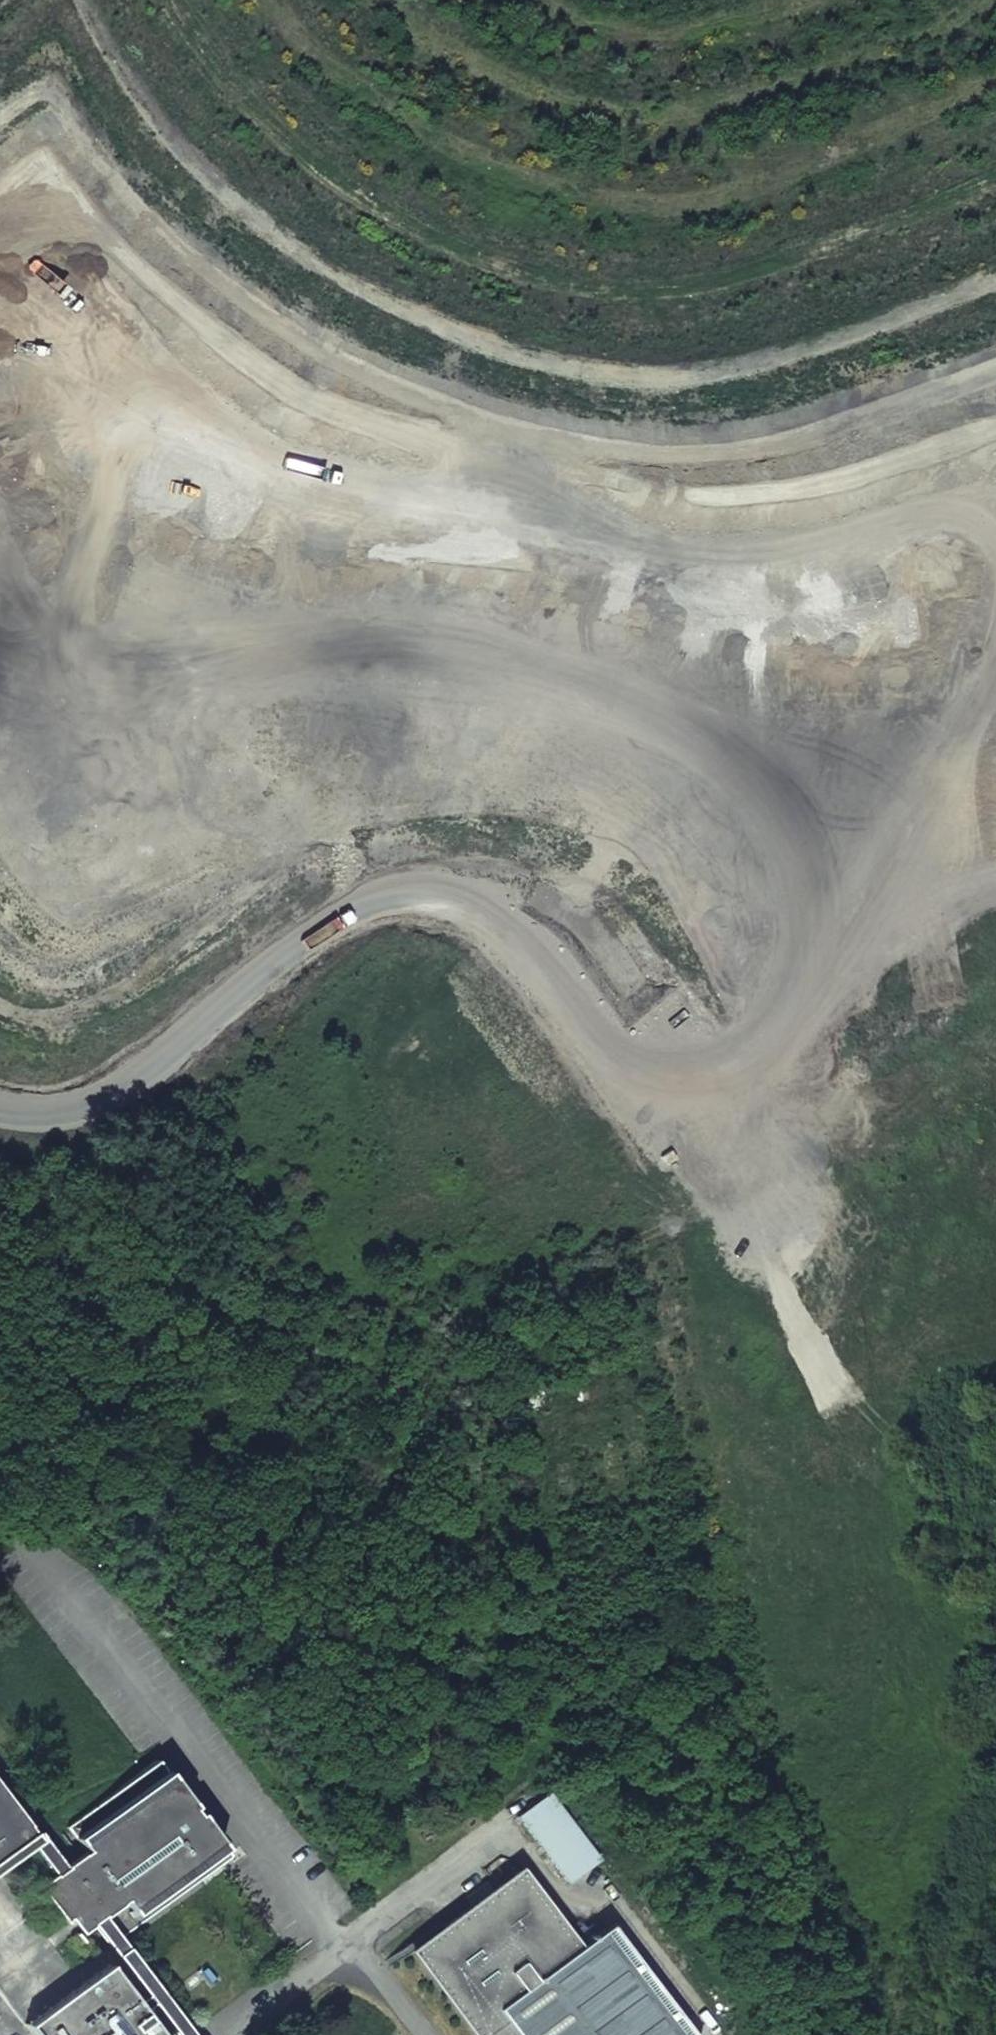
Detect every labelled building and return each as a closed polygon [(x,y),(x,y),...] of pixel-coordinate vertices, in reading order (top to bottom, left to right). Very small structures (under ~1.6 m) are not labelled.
[(42,1870),(17,1889),(46,1923),(54,1918),(64,1931),(81,1919),(87,1914),(104,1936),(209,1849),(182,1810),(178,1812),(174,1805),(176,1803),(141,1761),(53,1835),(68,1850),(48,1865),(42,1870)] [(597,1857),(547,1791),(515,1815),(566,1881),(597,1857)] [(8,1829),(0,1819),(0,1836),(8,1829)] [(14,1825),(8,1829),(42,1870),(48,1865),(14,1825)] [(605,1924),(577,1946),(518,1869),(441,1928),(413,1951),(476,2034),(689,2034),(605,1924)] [(175,2034),(190,2034),(104,1936),(87,1914),(81,1919),(175,2034)] [(10,2034),(136,2034),(76,1956),(11,2006),(0,2014),(0,2022),(10,2034)]
